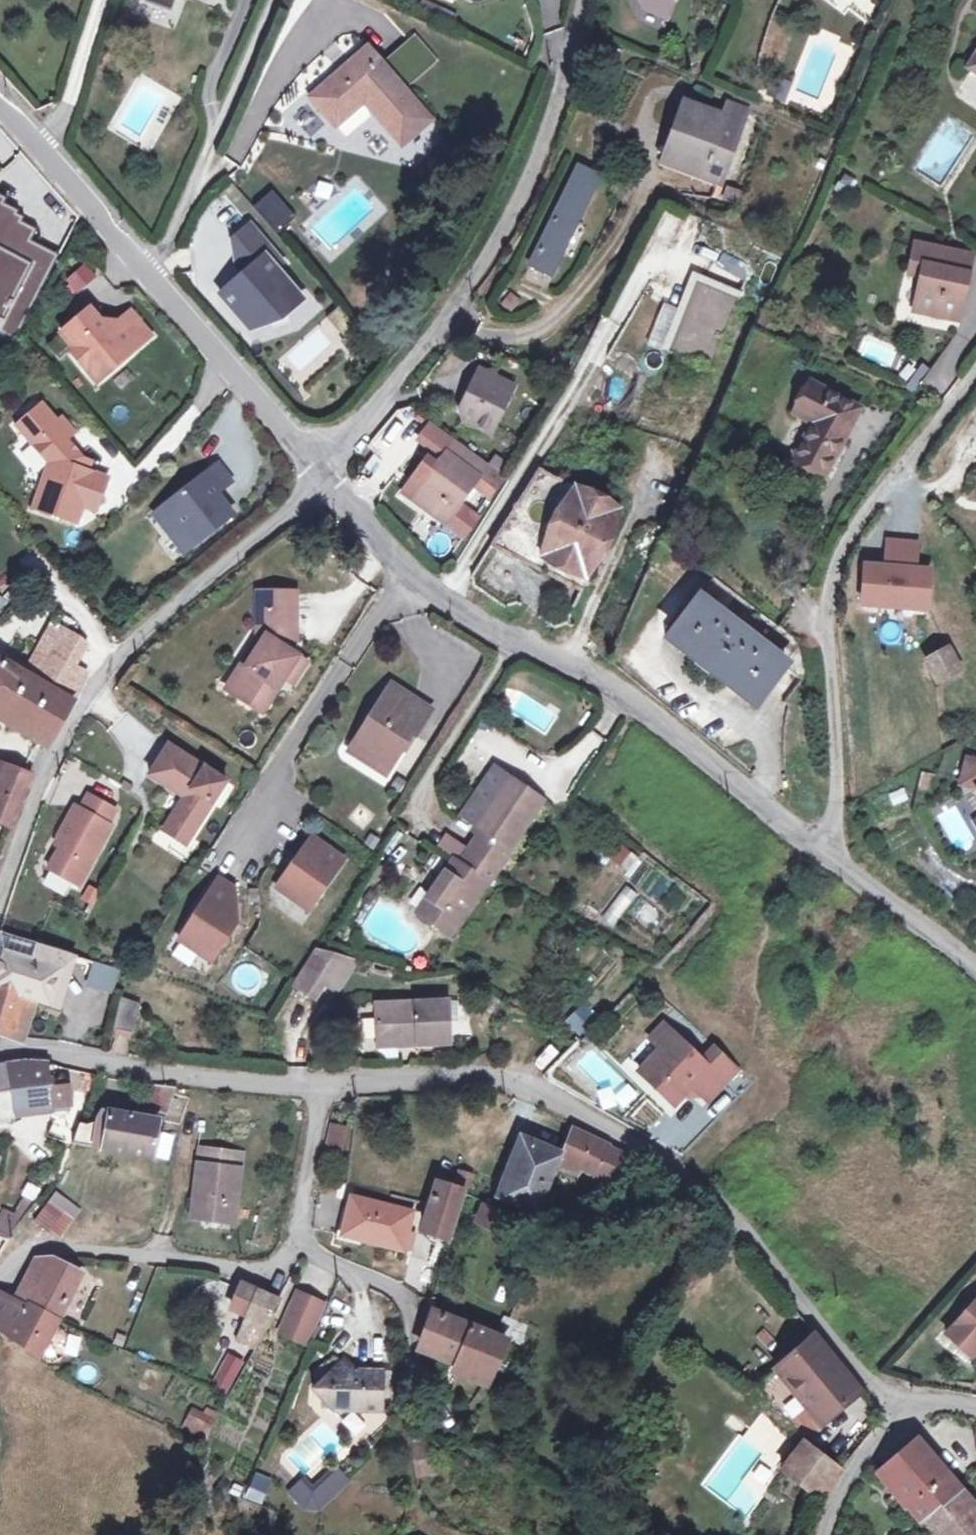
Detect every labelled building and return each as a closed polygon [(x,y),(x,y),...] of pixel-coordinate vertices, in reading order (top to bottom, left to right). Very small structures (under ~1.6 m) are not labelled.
[(641,9),(662,16),(668,0),(644,0),(641,9)] [(960,60),(975,70),(975,35),(960,60)] [(359,103),(397,147),(425,122),(362,52),(306,102),(330,129),(359,103)] [(782,93),(787,79),(774,74),(769,88),(782,93)] [(728,103),(721,121),(726,123),(706,180),(722,186),(747,111),(728,103)] [(726,123),(721,121),(686,109),(678,132),(687,136),(675,170),(706,180),(726,123)] [(666,167),(675,170),(687,136),(678,132),(666,167)] [(546,278),(597,180),(578,170),(528,269),(546,278)] [(740,204),(744,193),(733,189),(729,200),(740,204)] [(0,199),(0,332),(14,339),(56,256),(27,242),(32,232),(17,225),(20,220),(14,216),(3,201),(0,199)] [(281,201),(265,207),(273,229),(290,223),(281,201)] [(278,267),(245,229),(228,244),(233,272),(240,280),(237,282),(241,287),(236,291),(228,291),(216,300),(247,335),(265,327),(263,321),(280,315),(283,317),(298,303),(271,273),(278,267)] [(953,317),(965,252),(910,240),(906,266),(917,268),(911,309),(953,317)] [(83,258),(66,275),(76,285),(93,269),(83,258)] [(693,273),(662,350),(704,367),(735,290),(693,273)] [(82,312),(54,337),(67,352),(64,355),(82,373),(90,365),(101,377),(144,338),(123,313),(101,334),(82,312)] [(263,321),(265,327),(268,334),(287,327),(283,317),(280,315),(263,321)] [(90,365),(82,373),(93,386),(101,377),(90,365)] [(488,440),(509,391),(474,376),(456,415),(461,428),(488,440)] [(839,478),(869,410),(817,385),(803,417),(822,426),(805,463),(839,478)] [(35,405),(21,419),(24,422),(15,431),(22,438),(51,466),(40,493),(34,510),(77,524),(82,506),(96,510),(107,479),(86,472),(81,470),(83,463),(65,443),(52,429),(55,426),(35,405)] [(55,426),(52,429),(65,443),(73,435),(60,421),(55,426)] [(420,451),(441,464),(452,448),(431,434),(420,451)] [(484,487),(492,473),(452,448),(441,464),(436,473),(413,508),(448,531),(449,529),(478,484),(484,487)] [(229,479),(214,462),(166,502),(176,514),(174,528),(169,532),(184,551),(232,511),(221,498),(218,500),(214,496),(214,491),(229,479)] [(366,480),(376,468),(368,462),(358,474),(366,480)] [(436,473),(426,467),(403,501),(413,508),(436,473)] [(499,478),(492,473),(484,487),(491,492),(499,478)] [(598,581),(627,511),(544,474),(503,541),(598,581)] [(166,502),(153,513),(169,532),(174,528),(176,514),(166,502)] [(463,508),(449,529),(466,540),(479,519),(463,508)] [(900,554),(900,572),(923,574),(923,554),(900,554)] [(900,572),(857,570),(856,603),(924,606),(923,574),(900,572)] [(796,651),(710,587),(698,603),(783,669),(796,651)] [(262,612),(292,612),(292,596),(254,596),(254,643),(238,668),(242,670),(262,640),(262,612)] [(783,669),(698,603),(669,641),(754,707),(783,669)] [(292,645),(292,612),(262,612),(262,640),(242,670),(238,668),(221,693),(257,716),(274,691),(270,689),(276,679),(280,682),(294,660),(286,655),(292,645)] [(54,628),(40,653),(63,666),(77,642),(54,628)] [(749,715),(754,707),(669,641),(664,648),(749,715)] [(945,649),(923,655),(929,677),(951,670),(945,649)] [(48,743),(68,709),(66,708),(84,678),(63,666),(40,653),(25,679),(0,664),(0,665),(0,715),(48,743)] [(303,666),(294,660),(280,682),(288,687),(303,666)] [(270,689),(274,691),(280,682),(276,679),(270,689)] [(384,694),(380,699),(402,713),(406,708),(384,694)] [(380,699),(348,752),(383,774),(402,743),(406,746),(422,718),(406,708),(402,713),(380,699)] [(220,784),(162,747),(143,777),(178,800),(162,824),(185,839),(220,784)] [(377,782),(383,774),(348,752),(343,760),(377,782)] [(962,814),(971,834),(973,838),(975,836),(975,777),(974,778),(969,768),(942,761),(934,787),(952,792),(962,814)] [(2,767),(0,772),(0,827),(8,830),(16,807),(28,778),(2,767)] [(474,843),(465,857),(495,877),(505,863),(502,861),(538,807),(505,785),(490,775),(457,824),(472,834),(469,839),(474,843)] [(56,850),(46,866),(79,885),(114,825),(109,822),(116,812),(87,796),(79,809),(74,806),(52,844),(56,850)] [(185,839),(162,824),(157,834),(180,847),(185,839)] [(339,865),(307,842),(292,864),(296,866),(290,875),(286,872),(271,893),(290,906),(296,898),(309,907),(339,865)] [(449,867),(455,871),(465,857),(443,843),(434,857),(449,867)] [(495,877),(465,857),(455,871),(449,867),(414,921),(447,943),(481,891),(484,893),(495,877)] [(613,925),(638,895),(627,886),(602,916),(613,925)] [(180,928),(166,949),(186,962),(191,954),(204,962),(224,931),(215,925),(224,913),(216,908),(223,898),(207,888),(186,919),(190,922),(184,931),(180,928)] [(0,940),(0,996),(30,1010),(44,1014),(62,957),(31,949),(0,940)] [(191,954),(186,962),(198,970),(204,962),(191,954)] [(332,964),(309,955),(285,992),(307,1006),(314,993),(332,964)] [(69,959),(62,957),(44,1014),(50,1016),(69,959)] [(86,986),(114,992),(120,967),(92,961),(86,986)] [(346,969),(332,964),(314,993),(328,1000),(346,969)] [(0,996),(0,1040),(9,1043),(15,1025),(25,1029),(30,1010),(0,996)] [(567,1019),(600,1047),(617,1027),(585,999),(567,1019)] [(129,1038),(137,1008),(122,1003),(113,1033),(129,1038)] [(373,1010),(374,1045),(412,1043),(412,1050),(445,1049),(444,1007),(373,1010)] [(15,1025),(9,1043),(9,1044),(20,1047),(25,1029),(15,1025)] [(666,1035),(655,1026),(642,1041),(653,1050),(666,1035)] [(732,1066),(710,1046),(697,1061),(666,1035),(634,1073),(668,1102),(684,1084),(702,1100),(732,1066)] [(375,1052),(412,1050),(412,1043),(374,1045),(375,1052)] [(25,1116),(20,1066),(15,1065),(1,1068),(4,1118),(25,1116)] [(41,1068),(20,1066),(25,1116),(43,1114),(56,1113),(62,1112),(60,1086),(42,1087),(41,1068)] [(150,1088),(142,1111),(161,1117),(170,1090),(150,1088)] [(80,1114),(62,1112),(56,1113),(56,1123),(55,1130),(67,1134),(73,1136),(75,1128),(80,1114)] [(105,1116),(103,1137),(84,1133),(85,1130),(75,1128),(73,1136),(67,1150),(145,1163),(152,1122),(105,1116)] [(333,1155),(340,1130),(325,1126),(319,1152),(333,1155)] [(67,1134),(55,1130),(47,1143),(62,1148),(67,1134)] [(67,1150),(73,1136),(67,1134),(62,1148),(67,1150)] [(563,1141),(553,1163),(552,1165),(611,1188),(624,1158),(582,1142),(579,1147),(563,1141)] [(531,1216),(552,1165),(553,1163),(516,1148),(494,1201),(531,1216)] [(195,1151),(189,1200),(188,1212),(187,1220),(210,1223),(220,1223),(230,1225),(239,1156),(195,1151)] [(430,1186),(460,1197),(461,1193),(466,1194),(472,1173),(457,1168),(455,1174),(440,1171),(435,1169),(430,1186)] [(430,1186),(417,1233),(447,1241),(460,1197),(430,1186)] [(398,1255),(399,1253),(404,1239),(410,1221),(348,1201),(337,1236),(398,1255)] [(508,1223),(478,1209),(472,1224),(502,1237),(508,1223)] [(25,1229),(38,1239),(51,1223),(39,1213),(25,1229)] [(61,1231),(51,1223),(38,1239),(46,1246),(48,1246),(61,1231)] [(411,1241),(404,1239),(399,1253),(407,1256),(411,1241)] [(83,1286),(42,1263),(36,1263),(33,1265),(32,1266),(25,1278),(36,1283),(75,1299),(83,1286)] [(25,1278),(19,1288),(33,1298),(36,1283),(25,1278)] [(44,1303),(71,1316),(75,1299),(36,1283),(33,1298),(44,1303)] [(33,1298),(19,1288),(16,1305),(26,1311),(33,1298)] [(225,1315),(242,1324),(231,1347),(249,1355),(273,1309),(235,1291),(225,1315)] [(71,1316),(44,1303),(33,1298),(26,1311),(16,1305),(0,1296),(0,1332),(39,1362),(61,1332),(71,1316)] [(317,1314),(290,1302),(276,1334),(303,1346),(317,1314)] [(975,1361),(975,1307),(970,1302),(937,1339),(962,1363),(969,1354),(975,1361)] [(71,1316),(61,1332),(71,1340),(70,1344),(76,1348),(81,1346),(93,1330),(71,1316)] [(470,1332),(433,1316),(422,1349),(457,1365),(470,1332)] [(500,1345),(505,1323),(501,1322),(493,1343),(500,1345)] [(493,1343),(470,1332),(457,1365),(451,1380),(482,1393),(500,1345),(493,1343)] [(303,1346),(276,1334),(272,1343),(299,1355),(303,1346)] [(768,1366),(799,1408),(819,1392),(831,1408),(852,1392),(836,1372),(808,1335),(768,1366)] [(226,1351),(211,1383),(230,1392),(245,1360),(226,1351)] [(345,1366),(313,1393),(332,1414),(350,1415),(382,1418),(383,1377),(354,1374),(345,1366)] [(812,1425),(831,1408),(819,1392),(799,1408),(812,1425)] [(195,1404),(181,1429),(205,1442),(219,1417),(195,1404)] [(341,1424),(350,1415),(332,1414),(341,1424)] [(911,1526),(938,1502),(907,1462),(914,1456),(902,1440),(866,1469),(884,1490),(875,1497),(887,1514),(896,1507),(911,1526)] [(832,1472),(795,1443),(774,1465),(809,1497),(832,1472)] [(434,1456),(416,1451),(414,1467),(432,1474),(434,1456)] [(947,1495),(914,1456),(907,1462),(938,1502),(947,1495)] [(335,1467),(314,1488),(301,1476),(287,1490),(314,1517),(349,1481),(335,1467)] [(244,1496),(261,1501),(267,1478),(251,1473),(244,1496)] [(941,1505),(964,1534),(975,1534),(975,1532),(950,1499),(941,1505)] [(911,1526),(918,1534),(964,1534),(941,1505),(911,1526)]
